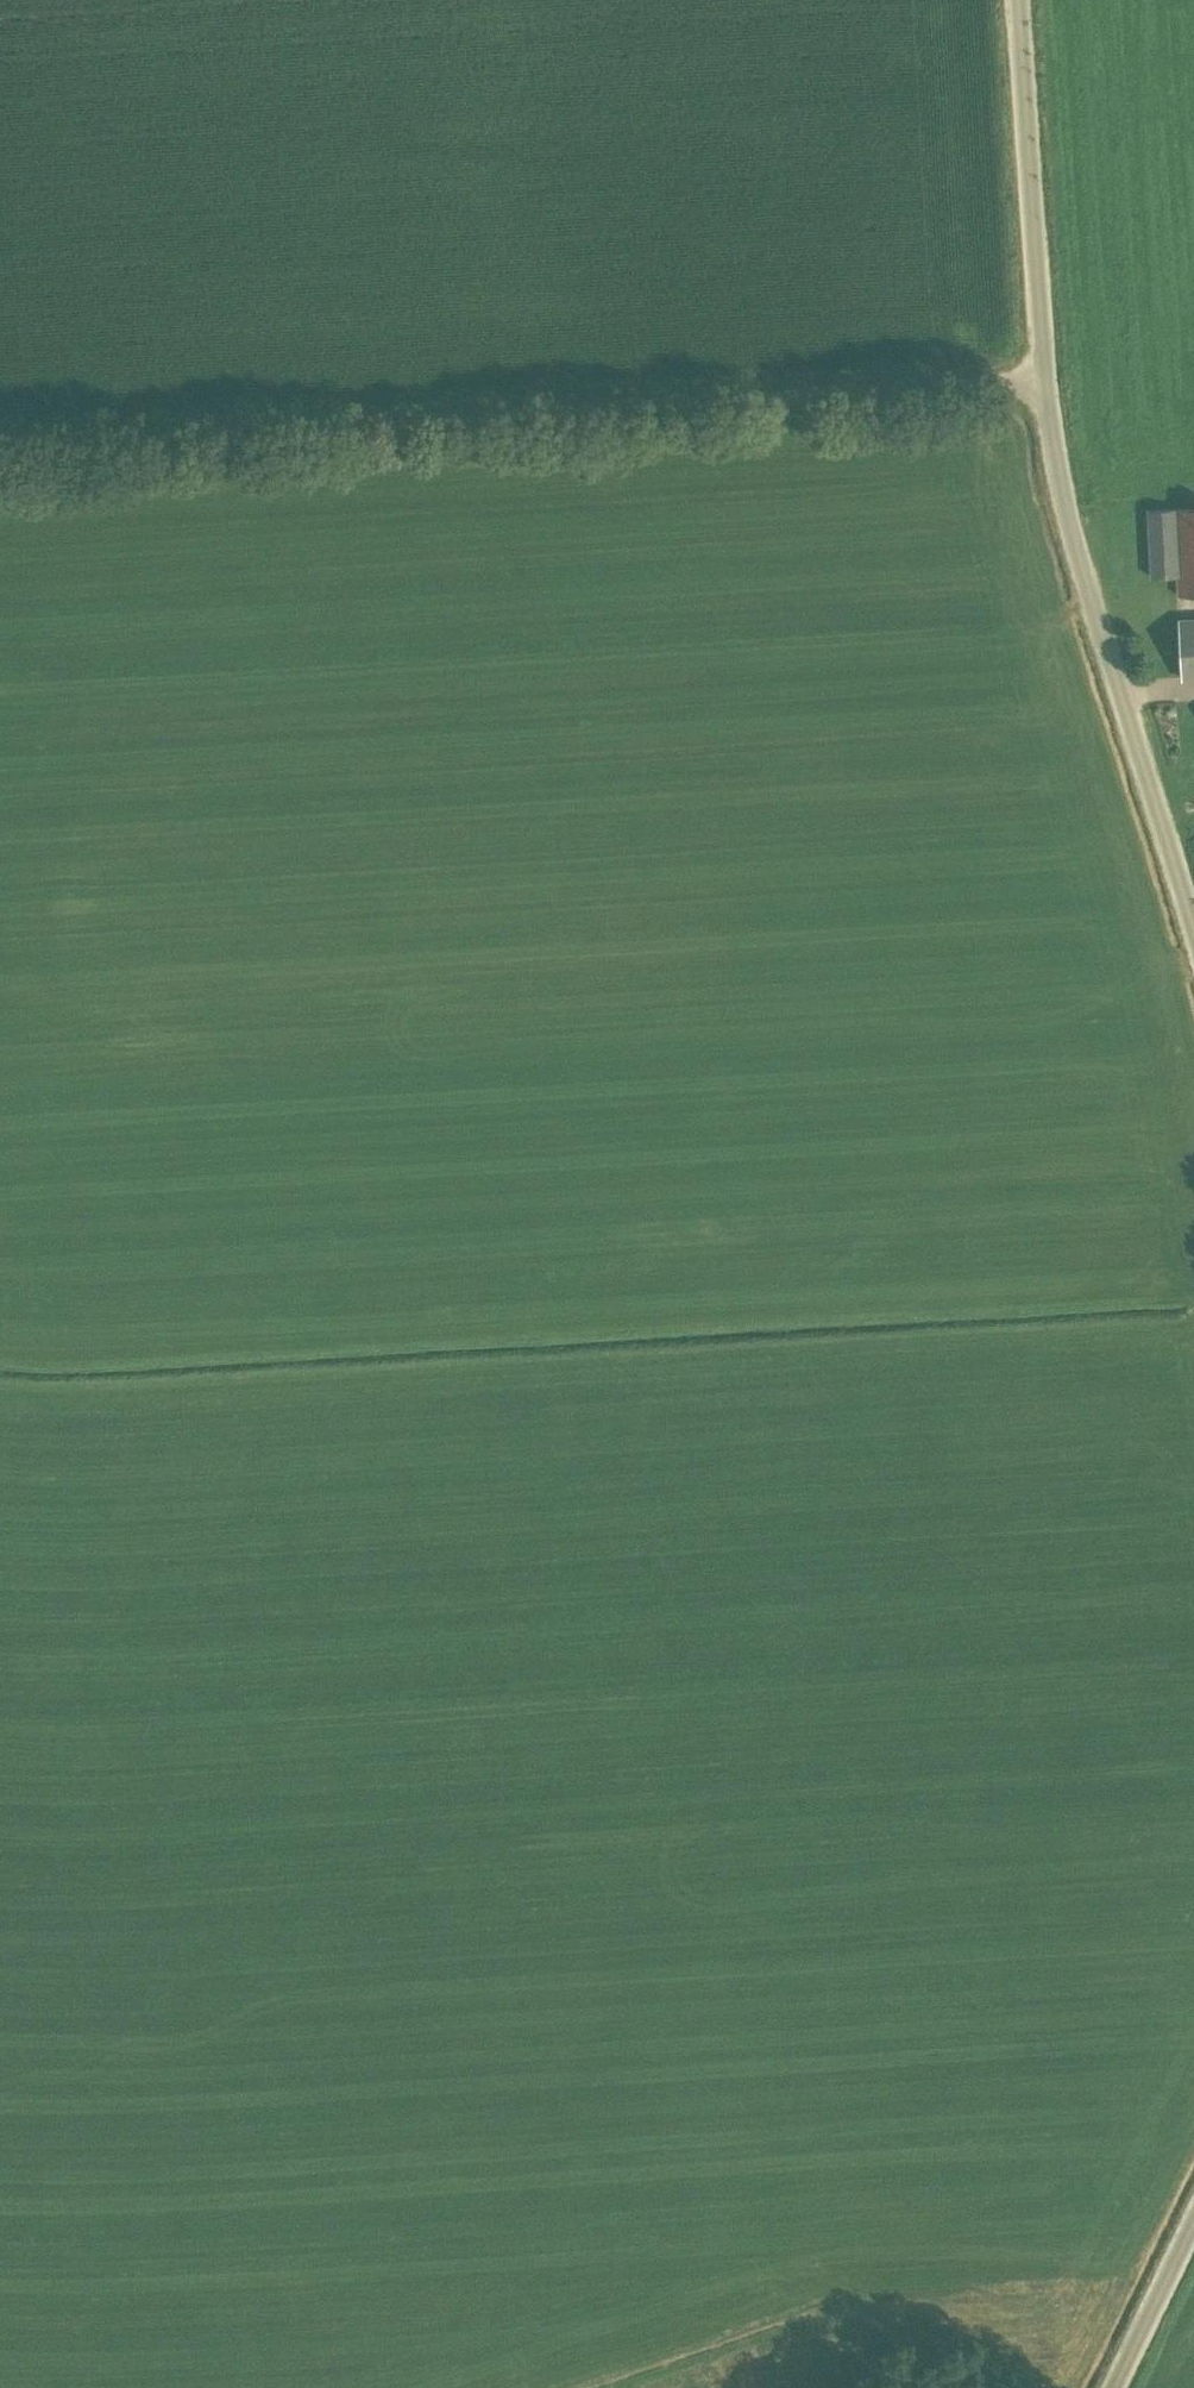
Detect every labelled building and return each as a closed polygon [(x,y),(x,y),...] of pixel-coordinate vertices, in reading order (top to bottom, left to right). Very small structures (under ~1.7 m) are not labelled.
[(1146,509),(1150,577),(1175,576),(1177,597),(1193,596),(1193,506),(1146,509)] [(1178,617),(1182,680),(1193,679),(1193,616),(1178,617)]
